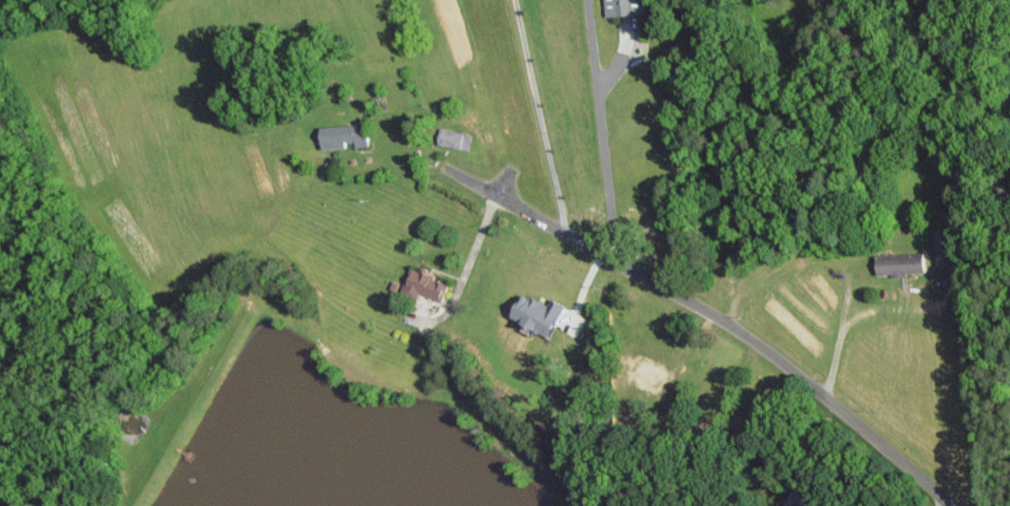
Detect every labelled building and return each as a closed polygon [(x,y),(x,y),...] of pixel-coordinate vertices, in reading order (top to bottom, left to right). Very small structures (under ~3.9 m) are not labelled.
[(604,15),(645,14),(644,0),(604,0),(604,15)] [(362,146),(361,124),(317,126),(318,149),(343,148),(343,142),(353,142),(353,146),(362,146)] [(471,134),(439,127),(435,143),(467,151),(471,134)] [(922,273),(921,252),(873,254),(873,275),(922,273)] [(440,301),(447,282),(408,268),(398,293),(415,299),(417,293),(440,301)] [(561,305),(547,299),(545,304),(517,292),(506,318),(547,336),(561,305)]
